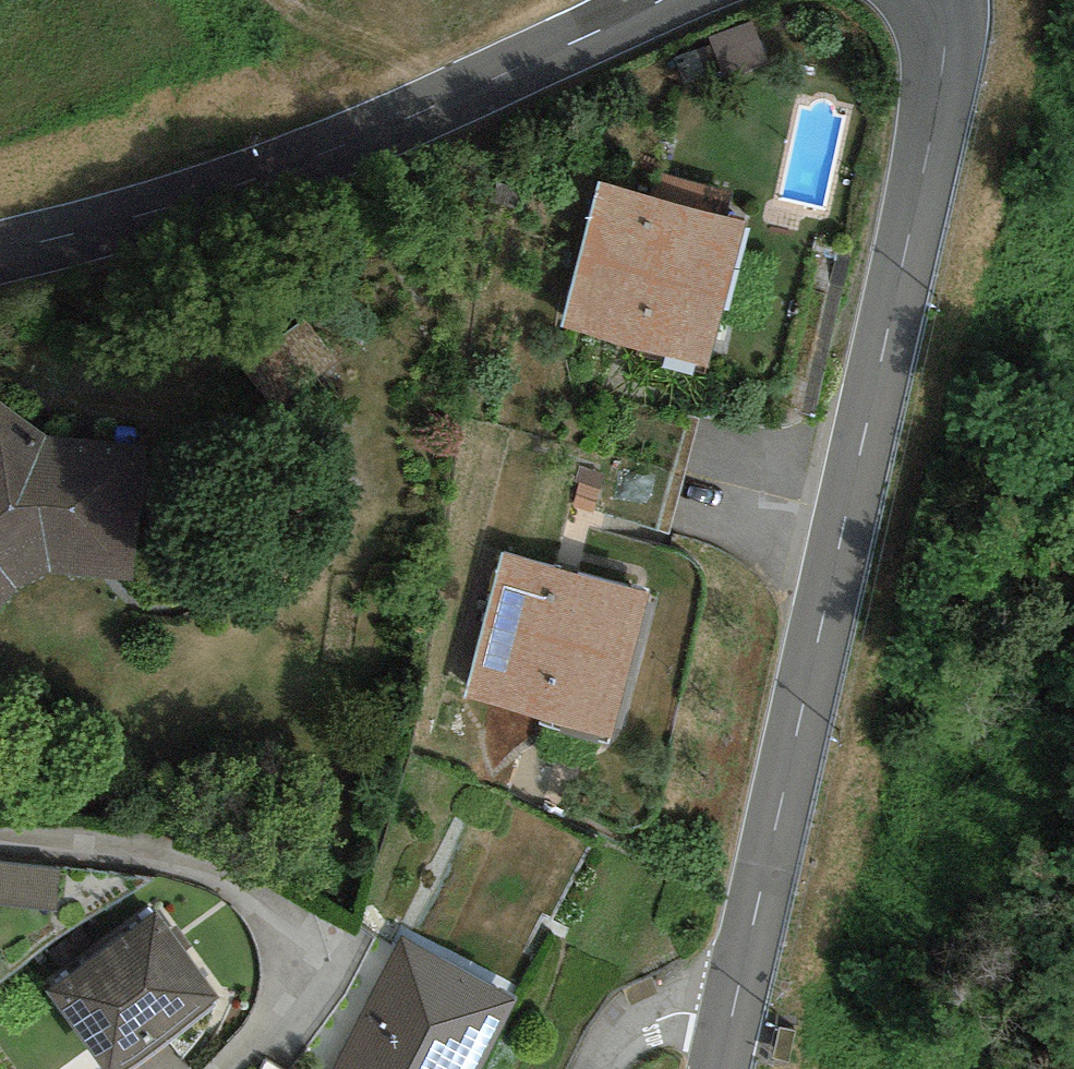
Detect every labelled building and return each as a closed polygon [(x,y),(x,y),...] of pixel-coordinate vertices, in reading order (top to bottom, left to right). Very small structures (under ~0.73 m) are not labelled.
[(746,222),(599,183),(560,327),(707,367),(746,222)] [(0,401),(0,607),(11,592),(47,577),(128,583),(138,451),(54,442),(0,401)] [(648,592),(501,552),(462,699),(608,739),(648,592)] [(0,861),(0,906),(55,911),(59,866),(0,861)] [(156,910),(44,991),(102,1068),(120,1068),(219,996),(156,910)] [(402,937),(333,1068),(482,1068),(519,998),(402,937)]
